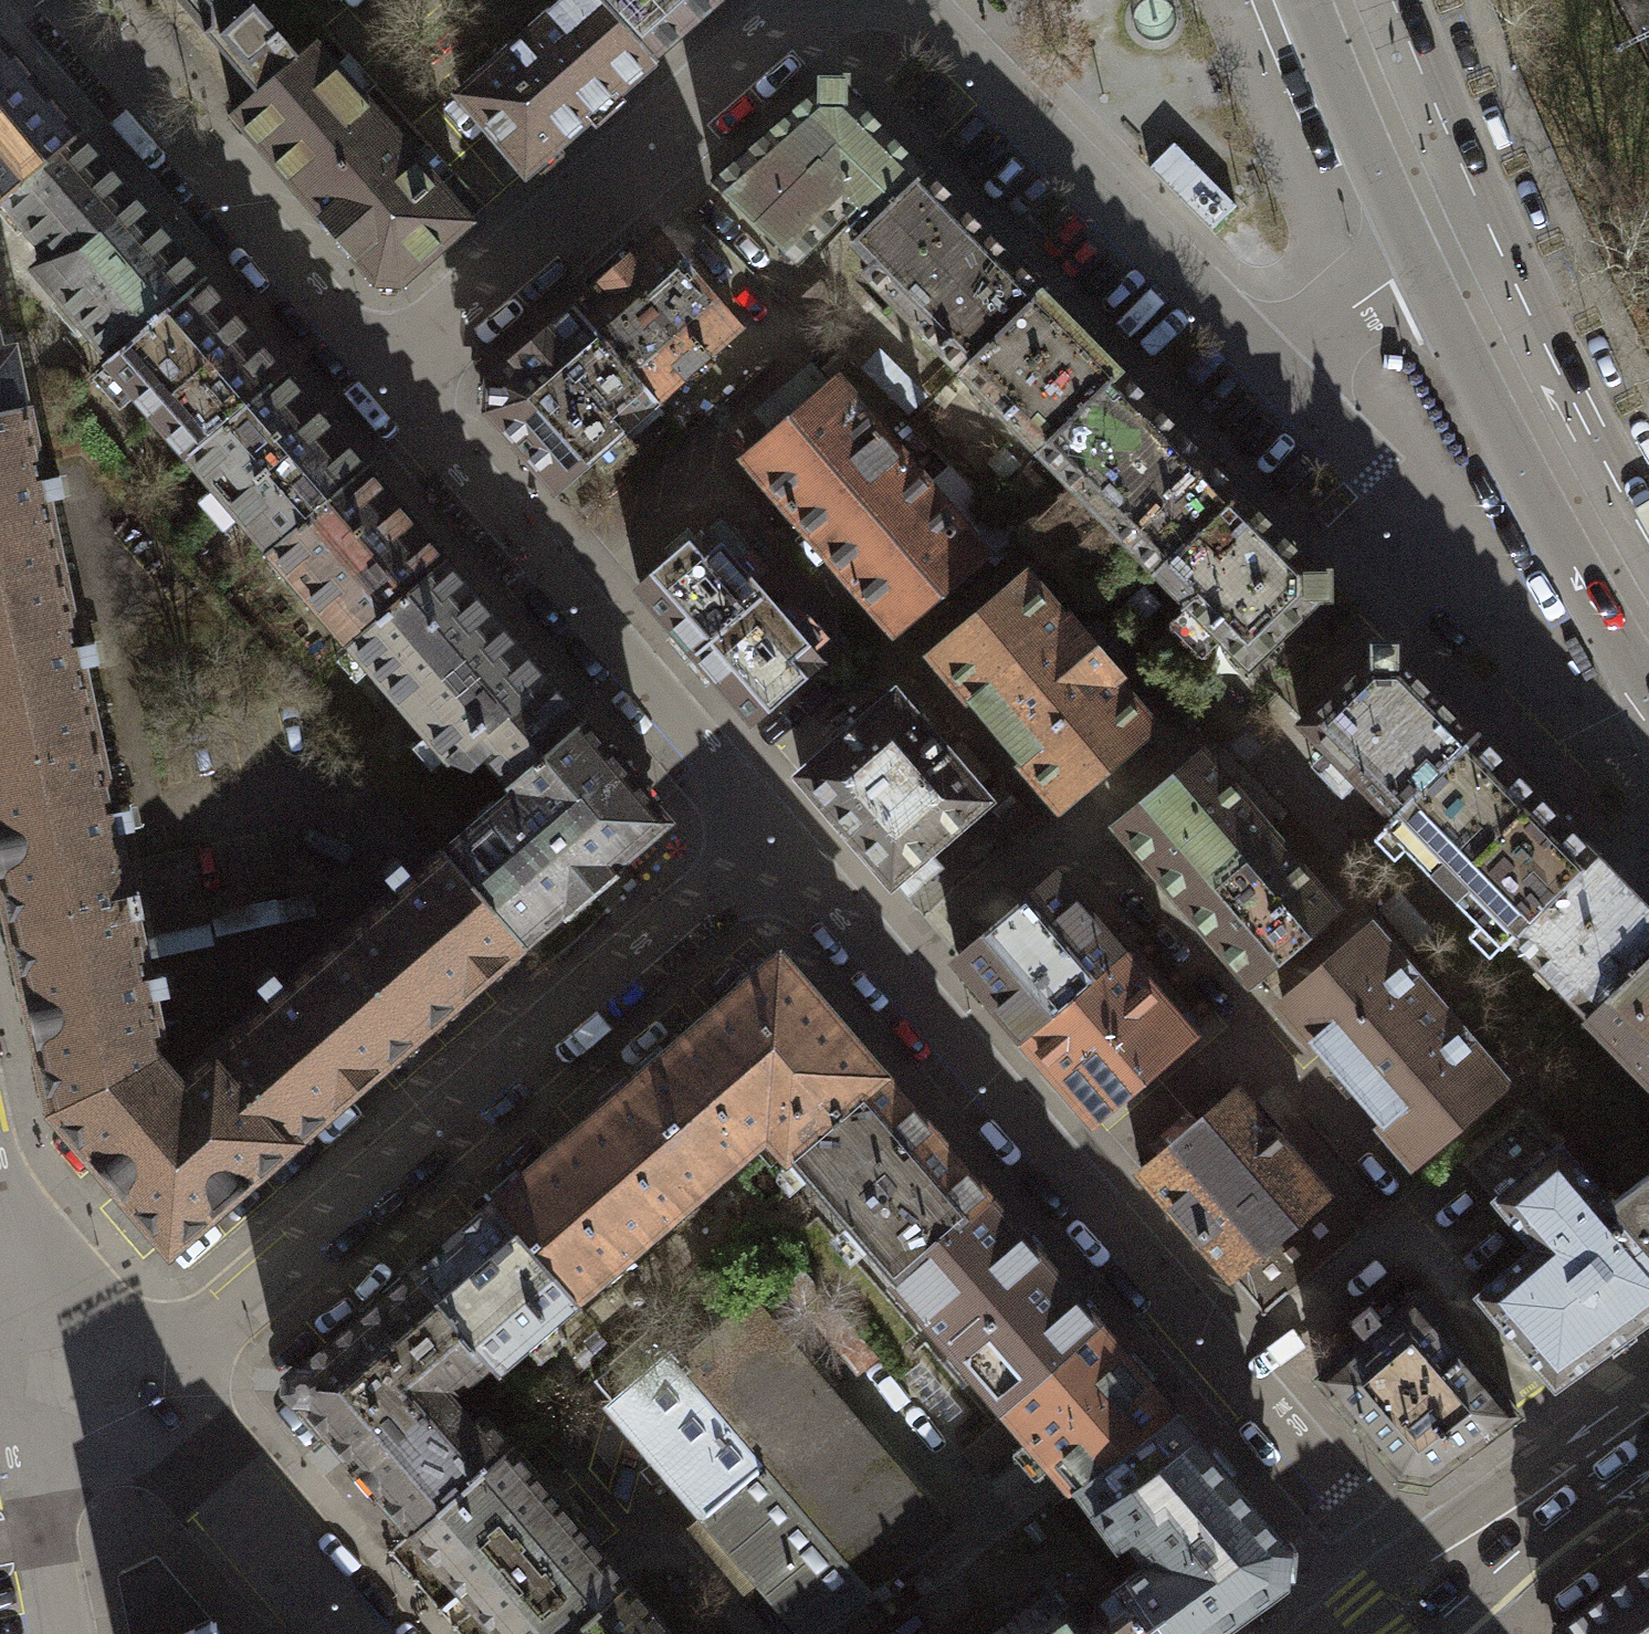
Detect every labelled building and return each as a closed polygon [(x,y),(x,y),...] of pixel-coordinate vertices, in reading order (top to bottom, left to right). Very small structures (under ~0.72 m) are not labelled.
[(248,0),(175,0),(233,67),(231,68),(254,95),(256,97),(299,60),(297,57),(257,11),(248,0)] [(297,57),(312,44),(324,33),(296,0),(270,0),(257,11),(297,57)] [(601,0),(571,0),(462,96),(527,171),(589,116),(597,125),(622,103),(614,94),(641,70),(654,59),(601,0)] [(654,59),(721,0),(601,0),(654,59)] [(377,281),(398,284),(468,223),(356,93),(312,44),(297,57),(299,60),(256,97),(254,95),(231,114),(260,147),(290,181),(377,281)] [(2,201),(76,137),(0,48),(0,198),(2,201)] [(844,215),(863,234),(926,172),(851,94),(846,94),(846,79),(819,79),(819,93),(814,93),(714,182),(795,262),(844,215)] [(111,358),(201,282),(76,137),(2,201),(49,256),(34,269),(111,358)] [(1174,143),(1149,167),(1211,230),(1236,206),(1174,143)] [(862,272),(961,373),(1044,292),(926,172),(863,234),(853,244),(871,262),(862,272)] [(657,233),(573,306),(667,413),(759,334),(717,292),(729,281),(694,247),(683,258),(657,233)] [(187,455),(281,375),(201,282),(111,358),(107,362),(187,455)] [(961,373),(1038,452),(1121,370),(1044,292),(961,373)] [(489,379),(487,412),(556,491),(657,402),(573,306),(489,379)] [(23,408),(11,352),(0,354),(0,413),(23,408)] [(776,436),(748,460),(892,628),(981,552),(925,487),(837,384),(832,388),(812,364),(755,413),(776,436)] [(1038,452),(1155,572),(1239,489),(1121,370),(1038,452)] [(281,375),(187,455),(269,551),(271,549),(363,470),(281,375)] [(0,413),(0,587),(60,574),(45,502),(64,498),(60,476),(40,480),(25,408),(23,408),(0,413)] [(948,466),(925,487),(981,552),(992,564),(1025,539),(948,466)] [(363,470),(271,549),(350,641),(442,562),(363,470)] [(1314,566),(1239,489),(1155,572),(1249,667),(1315,602),(1315,596),(1329,596),(1329,571),(1314,571),(1314,566)] [(639,588),(696,654),(763,596),(751,582),(766,569),(721,517),(639,588)] [(442,562),(350,641),(451,758),(474,739),(511,781),(580,722),(442,562)] [(95,739),(80,667),(99,663),(95,642),(75,646),(60,574),(0,587),(0,759),(95,739)] [(1025,577),(933,653),(1059,804),(1151,727),(1112,681),(1121,674),(1072,616),(1063,623),(1025,577)] [(775,609),(763,596),(696,654),(752,719),(819,661),(810,651),(826,637),(790,596),(775,609)] [(1300,722),(1393,817),(1478,734),(1404,658),(1399,658),(1399,642),(1373,642),(1373,658),(1367,657),(1300,722)] [(895,696),(801,776),(892,881),(985,800),(895,696)] [(580,722),(511,781),(519,790),(447,852),(524,941),(655,828),(656,809),(580,722)] [(1478,734),(1393,817),(1383,827),(1501,947),(1596,854),(1478,734)] [(131,905),(122,863),(116,833),(135,829),(130,807),(110,811),(95,739),(0,759),(0,872),(12,930),(131,905)] [(1116,824),(1183,903),(1269,831),(1203,752),(1116,824)] [(1335,910),(1269,831),(1183,903),(1249,982),(1335,910)] [(193,848),(122,863),(131,905),(138,938),(209,923),(193,848)] [(524,941),(447,852),(446,850),(423,869),(414,877),(401,863),(385,877),(397,892),(342,939),(420,1030),(500,961),(524,941)] [(1596,854),(1501,947),(1500,948),(1577,1027),(1587,1017),(1648,956),(1648,907),(1596,854)] [(1027,1037),(1121,956),(1054,878),(960,960),(1027,1037)] [(41,1065),(150,1042),(159,1040),(150,997),(170,993),(165,973),(146,977),(138,938),(131,905),(12,930),(41,1065)] [(1368,932),(1282,1005),(1413,1158),(1499,1085),(1368,932)] [(420,1030),(342,939),(286,987),(274,972),(257,987),(270,1002),(214,1050),(293,1140),(420,1030)] [(785,1155),(881,1072),(780,955),(635,1079),(708,1163),(756,1121),(785,1155)] [(1121,956),(1027,1037),(1025,1039),(1093,1117),(1190,1034),(1122,955),(1121,956)] [(1587,1017),(1648,1079),(1648,956),(1587,1017)] [(293,1140),(214,1050),(166,1092),(160,1084),(150,1042),(41,1065),(52,1111),(169,1248),(293,1140)] [(894,1280),(990,1198),(881,1072),(785,1155),(894,1280)] [(708,1163),(635,1079),(492,1202),(575,1298),(718,1175),(708,1163)] [(1234,1090),(1140,1170),(1263,1313),(1357,1233),(1234,1090)] [(1555,1384),(1632,1328),(1648,1315),(1648,1249),(1611,1205),(1530,1110),(1466,1165),(1535,1246),(1478,1294),(1555,1384)] [(1611,1205),(1648,1249),(1648,1177),(1611,1205)] [(1001,1406),(1098,1324),(990,1198),(894,1280),(1001,1406)] [(492,1202),(412,1271),(489,1360),(497,1369),(577,1300),(575,1298),(492,1202)] [(297,1397),(411,1531),(509,1447),(483,1416),(476,1418),(472,1420),(450,1394),(489,1360),(412,1271),(299,1367),(297,1397)] [(795,1301),(858,1375),(878,1358),(815,1284),(795,1301)] [(1400,1473),(1429,1476),(1517,1411),(1415,1292),(1382,1319),(1370,1305),(1352,1320),(1364,1335),(1317,1375),(1400,1473)] [(678,1362),(675,1364),(762,1465),(869,1591),(947,1535),(747,1301),(678,1362)] [(1098,1324),(1001,1406),(1052,1466),(1056,1463),(1066,1474),(1076,1487),(1175,1413),(1166,1403),(1098,1324)] [(609,1363),(632,1389),(668,1358),(646,1331),(609,1363)] [(678,1362),(672,1355),(668,1358),(632,1389),(612,1406),(613,1408),(659,1461),(704,1514),(706,1512),(762,1465),(675,1364),(678,1362)] [(630,1485),(659,1461),(613,1408),(585,1432),(630,1485)] [(1119,1585),(1155,1633),(1210,1633),(1284,1581),(1287,1543),(1175,1413),(1076,1487),(1121,1546),(1132,1538),(1151,1562),(1119,1585)] [(626,1583),(615,1570),(509,1447),(411,1531),(501,1633),(566,1633),(626,1583)] [(762,1465),(706,1512),(809,1633),(810,1633),(869,1591),(762,1465)] [(211,1618),(156,1553),(117,1574),(130,1633),(179,1633),(211,1618)] [(1612,1588),(1562,1624),(1561,1633),(1648,1633),(1648,1561),(1612,1588)] [(1119,1585),(1093,1603),(1073,1575),(1005,1624),(1012,1633),(1155,1633),(1119,1585)] [(626,1583),(566,1633),(670,1633),(626,1583)] [(179,1633),(219,1633),(211,1618),(179,1633)] [(991,1633),(1012,1633),(1005,1624),(991,1633)]
